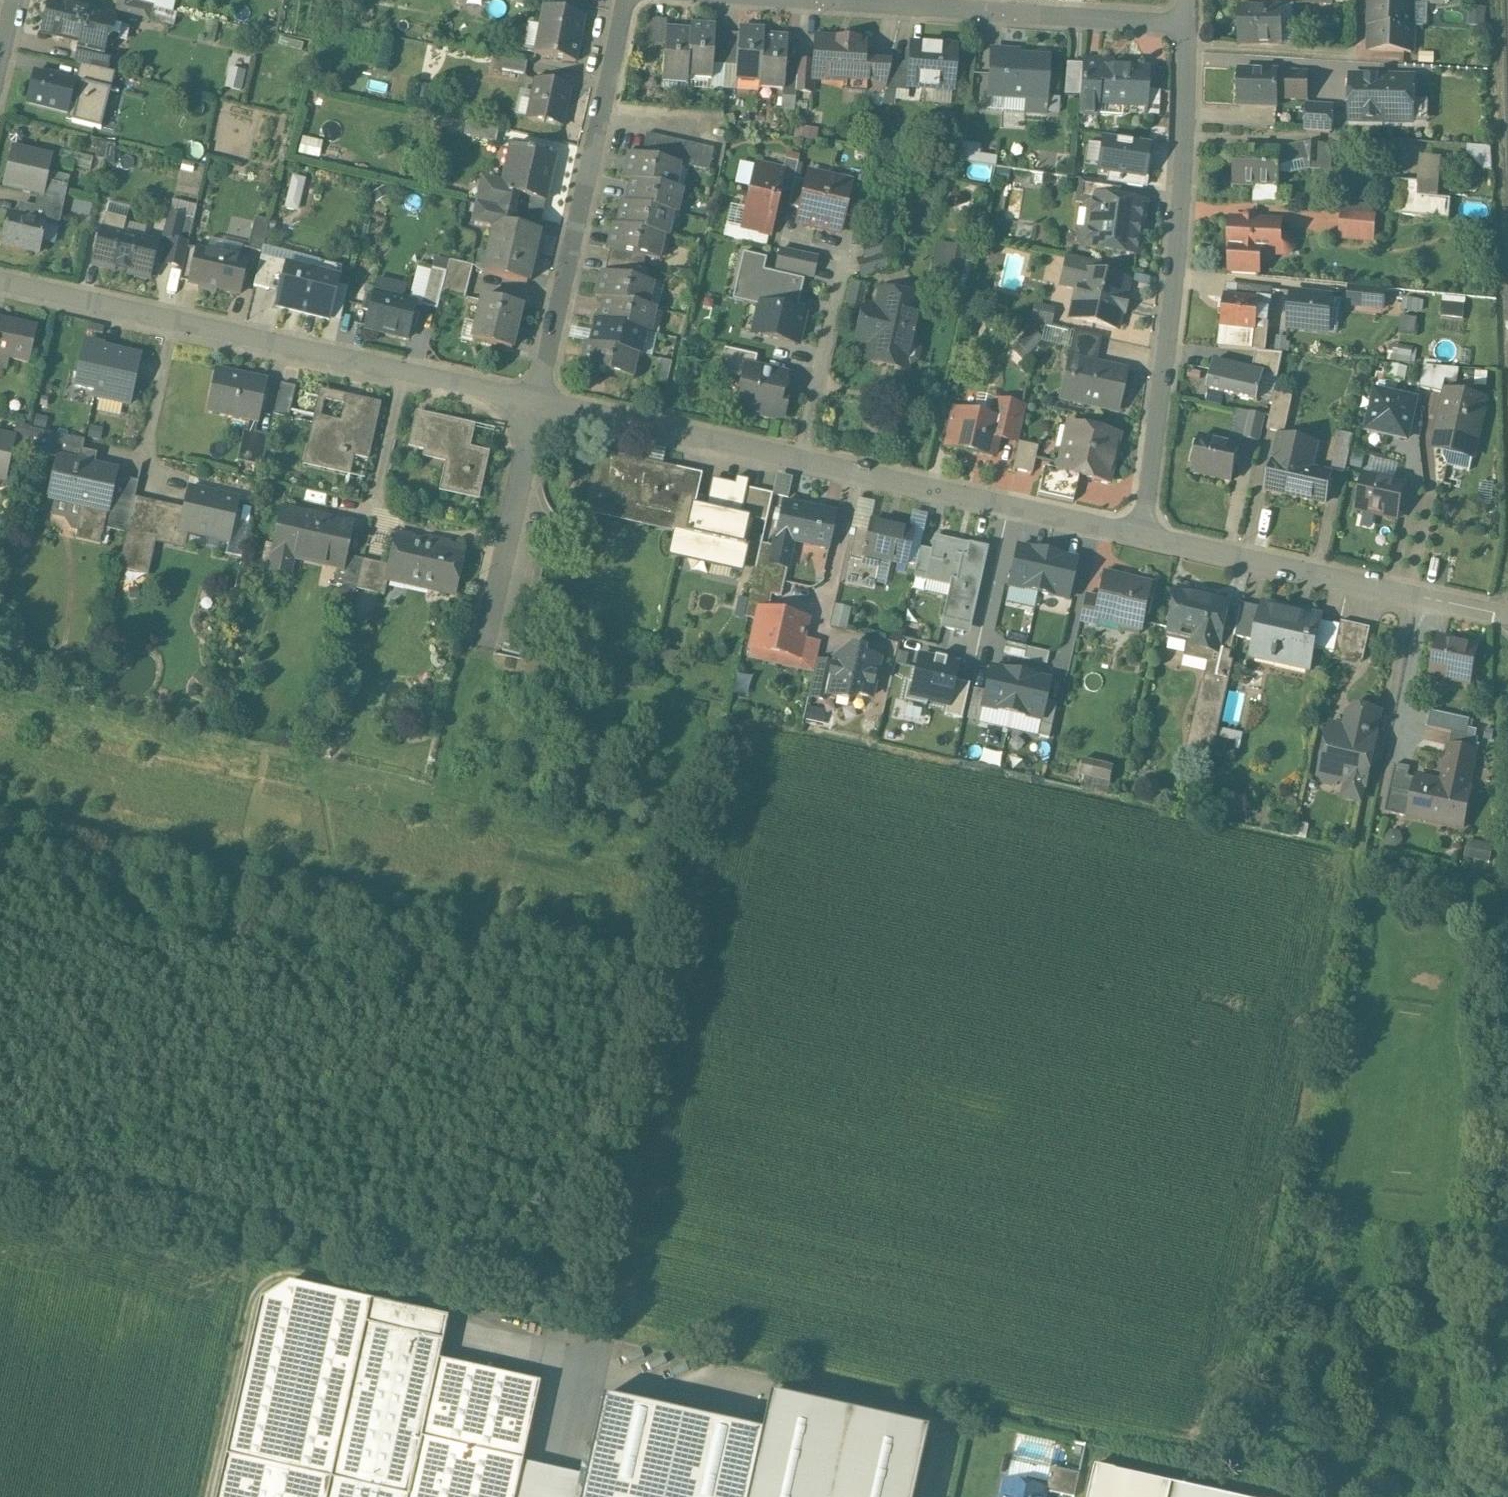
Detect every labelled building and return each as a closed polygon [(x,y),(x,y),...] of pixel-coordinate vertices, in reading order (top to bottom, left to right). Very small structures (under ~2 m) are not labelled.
[(587,7),(566,3),(547,0),(545,10),(584,18),(585,18),(587,7)] [(1411,27),(1412,1),(1379,0),(1371,0),(1370,25),(1372,25),(1411,27)] [(139,5),(119,1),(116,15),(149,22),(153,8),(139,5)] [(90,11),(51,2),(43,35),(81,44),(82,44),(90,11)] [(1282,8),(1239,7),(1239,44),(1282,45),(1282,8)] [(584,18),(545,10),(536,55),(575,63),(584,18)] [(112,16),(90,11),(82,44),(81,44),(79,52),(102,57),(102,56),(106,41),(111,37),(115,24),(111,18),(112,16)] [(667,24),(648,22),(647,43),(665,44),(666,30),(667,24)] [(1411,27),(1372,25),(1371,50),(1411,52),(1412,27),(1411,27)] [(690,32),(666,30),(665,44),(663,83),(687,84),(691,26),(690,32)] [(716,28),(691,26),(687,84),(688,79),(712,80),(713,65),(715,33),(716,28)] [(764,31),(739,30),(739,34),(737,67),(736,82),(759,84),(759,90),(760,90),(764,31)] [(788,39),(764,38),(764,32),(764,31),(760,90),(782,91),(784,91),(786,65),(788,39)] [(727,33),(715,33),(713,65),(725,66),(727,33)] [(739,34),(727,33),(725,66),(737,67),(739,34)] [(864,41),(817,38),(817,36),(815,36),(813,64),(812,82),(813,82),(814,82),(814,80),(862,84),(863,84),(864,62),(866,40),(864,39),(864,41)] [(955,48),(912,46),(912,45),(911,45),(909,65),(908,88),(909,88),(909,87),(928,89),(928,86),(951,88),(951,91),(953,91),(955,48)] [(102,57),(79,52),(76,64),(90,67),(105,71),(106,71),(109,57),(102,56),(102,57)] [(1049,60),(1019,58),(1019,54),(990,52),(987,96),(1025,99),(1046,100),(1049,60)] [(527,63),(504,59),(502,71),(525,75),(527,63)] [(1100,61),(1082,60),(1078,115),(1097,116),(1097,105),(1097,106),(1096,106),(1097,88),(1099,88),(1100,70),(1100,61)] [(332,63),(322,61),(317,81),(328,83),(332,63)] [(891,63),(864,62),(863,84),(862,84),(861,92),(884,93),(885,91),(891,63)] [(813,64),(798,63),(797,65),(798,65),(796,92),(812,93),(813,82),(812,82),(813,64)] [(909,65),(891,63),(885,91),(908,93),(909,88),(908,88),(909,65)] [(797,65),(786,65),(784,91),(782,91),(782,97),(796,98),(796,92),(798,65),(797,65)] [(105,71),(90,67),(84,91),(100,94),(105,71)] [(242,89),(245,70),(230,67),(226,87),(242,89)] [(1147,71),(1113,69),(1112,71),(1100,70),(1099,88),(1097,88),(1096,106),(1097,106),(1097,105),(1123,106),(1144,107),(1144,109),(1145,109),(1147,71)] [(1278,72),(1239,71),(1238,106),(1277,107),(1277,99),(1308,100),(1308,73),(1278,73),(1278,72)] [(58,76),(47,74),(46,77),(34,74),(27,103),(68,113),(75,84),(57,80),(58,76)] [(1413,78),(1351,76),(1350,121),(1412,123),(1413,78)] [(570,88),(537,81),(528,120),(562,127),(570,88)] [(922,103),(949,104),(949,90),(923,89),(922,103)] [(1046,100),(1025,99),(1024,113),(1044,114),(1044,116),(1047,117),(1048,109),(1046,109),(1046,100)] [(1332,108),(1307,106),(1306,132),(1330,134),(1332,108)] [(499,129),(467,122),(464,136),(496,143),(499,129)] [(795,136),(817,139),(819,128),(797,125),(795,136)] [(658,137),(647,134),(642,156),(653,159),(658,137)] [(669,139),(658,137),(653,159),(664,162),(669,139)] [(680,142),(669,139),(664,162),(675,164),(680,142)] [(1408,178),(1421,179),(1422,139),(1399,139),(1399,159),(1408,160),(1408,178)] [(994,165),(996,155),(979,153),(981,144),(962,141),(959,160),(994,165)] [(1148,147),(1102,141),(1098,171),(1108,172),(1107,183),(1125,186),(1143,188),(1148,147)] [(691,144),(680,142),(675,164),(681,166),(686,167),(691,144)] [(1320,144),(1304,143),(1304,163),(1319,164),(1320,144)] [(702,147),(691,144),(686,167),(697,169),(702,147)] [(1496,168),(1496,145),(1473,145),(1473,167),(1496,168)] [(714,149),(702,147),(697,169),(709,172),(714,149)] [(549,158),(511,149),(507,168),(514,169),(509,188),(508,193),(516,195),(546,202),(551,175),(545,174),(549,158)] [(1280,151),(1236,149),(1234,185),(1254,186),(1278,187),(1278,174),(1288,174),(1289,158),(1279,157),(1280,151)] [(50,159),(14,150),(6,186),(39,194),(42,181),(44,181),(50,159)] [(642,156),(630,154),(625,178),(632,180),(676,190),(681,166),(675,164),(664,162),(653,159),(642,156)] [(798,163),(785,160),(783,172),(780,190),(792,193),(795,180),(794,180),(798,163)] [(783,172),(756,166),(749,197),(777,204),(780,190),(783,172)] [(830,179),(808,174),(806,182),(800,210),(797,223),(818,228),(830,179)] [(851,184),(830,179),(818,228),(840,233),(844,216),(849,193),(851,184)] [(676,190),(632,180),(627,203),(675,214),(679,215),(684,191),(676,190)] [(806,182),(795,180),(792,193),(788,207),(800,210),(806,182)] [(1107,183),(1079,180),(1077,191),(1094,193),(1093,198),(1123,202),(1125,186),(1107,183)] [(44,181),(42,181),(39,194),(36,209),(24,207),(22,218),(8,215),(1,245),(39,254),(46,225),(59,228),(68,187),(44,181)] [(1420,183),(1397,181),(1394,215),(1417,217),(1419,197),(1420,183)] [(509,188),(483,182),(477,207),(512,214),(516,195),(508,193),(509,188)] [(1278,187),(1254,186),(1253,203),(1277,205),(1278,187)] [(1123,202),(1093,198),(1094,193),(1077,191),(1075,203),(1090,206),(1087,229),(1081,234),(1080,241),(1085,247),(1137,254),(1144,205),(1123,202)] [(861,195),(849,193),(844,216),(855,218),(861,195)] [(546,202),(516,195),(512,214),(522,217),(541,221),(546,202)] [(777,204),(749,197),(742,229),(768,235),(770,235),(777,204)] [(1451,199),(1419,197),(1417,217),(1449,220),(1451,199)] [(627,203),(623,203),(617,226),(665,237),(669,238),(675,214),(627,203)] [(512,214),(477,207),(473,224),(494,229),(496,223),(514,227),(516,215),(512,214)] [(1324,210),(1301,209),(1300,228),(1324,229),(1324,210)] [(1374,213),(1344,210),(1341,237),(1367,239),(1374,213)] [(1256,215),(1253,213),(1247,213),(1247,221),(1231,220),(1230,251),(1232,251),(1230,273),(1258,275),(1260,254),(1286,255),(1290,253),(1293,248),(1294,243),(1291,239),(1287,236),(1281,236),(1281,222),(1257,221),(1257,218),(1256,215)] [(127,220),(106,215),(94,266),(115,271),(116,267),(114,267),(122,236),(123,236),(127,220)] [(194,221),(170,215),(164,238),(169,240),(188,244),(194,221)] [(541,221),(522,217),(519,228),(539,233),(541,221)] [(270,221),(255,218),(247,250),(262,253),(270,221)] [(514,227),(496,223),(494,229),(484,274),(527,284),(539,233),(519,228),(514,227)] [(617,226),(614,225),(608,249),(646,258),(660,261),(665,237),(617,226)] [(738,228),(727,225),(724,237),(736,240),(738,228)] [(742,229),(738,228),(736,240),(766,246),(768,235),(742,229)] [(894,238),(863,231),(859,250),(889,257),(893,242),(894,238)] [(123,236),(122,236),(114,267),(116,267),(130,271),(129,275),(149,279),(157,244),(123,236)] [(188,244),(169,240),(164,263),(184,268),(188,249),(189,249),(189,244),(188,244)] [(922,248),(893,242),(889,257),(889,259),(918,266),(922,248)] [(189,249),(188,249),(184,268),(181,282),(192,285),(199,251),(189,249)] [(646,258),(611,250),(608,262),(631,267),(643,270),(646,258)] [(816,257),(781,250),(778,264),(813,272),(816,257)] [(199,251),(192,285),(200,286),(207,253),(199,251)] [(1004,286),(1024,288),(1027,254),(1008,252),(1004,286)] [(247,262),(207,253),(200,286),(199,290),(215,294),(217,290),(240,295),(247,262)] [(803,280),(764,272),(767,259),(744,254),(736,288),(745,290),(742,303),(759,306),(759,305),(803,315),(805,308),(797,306),(803,280)] [(276,260),(261,256),(254,287),(281,293),(283,284),(271,281),(276,260)] [(473,267),(450,261),(447,273),(446,278),(469,283),(473,267)] [(631,267),(608,262),(606,273),(628,279),(631,267)] [(320,263),(317,275),(287,267),(283,284),(281,293),(278,307),(329,320),(341,268),(320,263)] [(447,273),(432,269),(423,307),(437,310),(442,294),(446,278),(447,273)] [(1127,282),(1081,272),(1071,318),(1117,328),(1127,282)] [(606,273),(603,273),(598,297),(605,299),(649,308),(655,285),(628,279),(606,273)] [(469,283),(446,278),(442,294),(465,299),(469,283)] [(1272,288),(1237,285),(1236,298),(1259,301),(1258,308),(1269,309),(1270,299),(1271,300),(1272,288)] [(1385,290),(1350,286),(1348,305),(1383,309),(1385,290)] [(882,292),(868,290),(864,308),(878,311),(882,292)] [(920,301),(882,292),(878,311),(872,336),(871,335),(866,360),(905,369),(920,301)] [(1328,297),(1292,293),(1288,328),(1324,332),(1328,297)] [(1445,295),(1444,328),(1464,328),(1464,295),(1445,295)] [(415,305),(372,296),(364,332),(408,340),(415,305)] [(1236,298),(1225,297),(1222,326),(1220,347),(1253,350),(1255,330),(1256,322),(1267,323),(1269,309),(1258,308),(1259,301),(1236,298)] [(521,307),(482,299),(473,341),(512,350),(521,307)] [(649,308),(605,299),(600,322),(648,333),(652,334),(657,310),(649,308)] [(803,315),(759,305),(759,306),(755,323),(762,325),(760,336),(798,345),(805,316),(803,315)] [(864,308),(863,307),(858,333),(871,335),(872,336),(878,311),(864,308)] [(1406,315),(1403,331),(1419,333),(1421,317),(1406,315)] [(0,319),(0,358),(29,364),(37,327),(0,319)] [(600,322),(597,321),(591,345),(639,356),(642,356),(648,333),(600,322)] [(1042,338),(1061,342),(1064,332),(1044,327),(1042,338)] [(1101,338),(1073,331),(1066,361),(1072,363),(1073,359),(1095,364),(1101,338)] [(102,346),(86,343),(76,387),(96,391),(95,398),(129,406),(140,358),(101,349),(102,346)] [(591,345),(587,344),(582,369),(633,381),(639,356),(591,345)] [(757,356),(725,349),(719,372),(744,378),(746,367),(754,369),(757,356)] [(1283,353),(1256,351),(1252,369),(1264,372),(1264,376),(1278,379),(1283,353)] [(1095,364),(1073,359),(1072,363),(1066,361),(1059,398),(1064,399),(1117,411),(1125,371),(1095,364)] [(1252,369),(1214,360),(1207,390),(1258,402),(1264,376),(1264,372),(1252,369)] [(672,363),(660,361),(655,383),(667,385),(672,363)] [(1460,369),(1424,366),(1419,388),(1442,393),(1445,380),(1457,383),(1460,369)] [(754,369),(746,367),(744,378),(737,408),(761,413),(760,416),(775,419),(776,416),(781,417),(786,395),(778,393),(780,385),(782,386),(785,376),(754,369)] [(265,384),(216,374),(217,371),(216,371),(207,411),(258,422),(267,382),(265,382),(265,384)] [(295,388),(281,385),(274,416),(288,419),(295,388)] [(1415,399),(1376,391),(1367,430),(1407,439),(1415,399)] [(1485,400),(1447,391),(1434,445),(1444,447),(1443,455),(1448,466),(1469,471),(1473,453),(1485,400)] [(1293,397),(1275,393),(1267,430),(1285,434),(1293,397)] [(353,425),(320,417),(316,432),(313,431),(308,451),(323,455),(321,464),(351,470),(354,457),(366,460),(378,406),(359,402),(353,425)] [(1024,407),(1003,403),(999,421),(995,438),(997,438),(1016,443),(1024,407)] [(1236,411),(1229,444),(1239,446),(1245,438),(1244,438),(1249,415),(1236,411)] [(1264,415),(1250,412),(1249,415),(1244,438),(1245,438),(1258,441),(1264,415)] [(466,426),(416,415),(408,448),(450,457),(442,490),(476,497),(486,455),(461,449),(466,426)] [(999,421),(971,415),(969,423),(952,420),(946,447),(993,457),(997,438),(995,438),(999,421)] [(118,422),(94,417),(88,442),(112,448),(118,422)] [(1079,476),(1090,429),(1069,425),(1059,464),(1056,463),(1054,470),(1079,476)] [(1108,483),(1119,436),(1090,429),(1079,476),(1108,483)] [(269,436),(253,433),(246,464),(262,468),(269,436)] [(1353,436),(1340,433),(1333,460),(1334,461),(1332,470),(1345,473),(1353,436)] [(0,437),(0,473),(7,475),(15,440),(0,437)] [(633,455),(634,441),(600,437),(599,452),(633,455)] [(1229,444),(1200,438),(1192,472),(1193,472),(1213,476),(1213,477),(1231,481),(1239,446),(1229,444)] [(1305,445),(1280,439),(1275,461),(1273,461),(1266,490),(1288,495),(1288,494),(1325,503),(1326,504),(1332,474),(1331,474),(1331,475),(1310,470),(1315,447),(1305,445)] [(1038,447),(1019,442),(1012,470),(1032,474),(1038,447)] [(662,461),(663,447),(646,446),(645,459),(662,461)] [(697,478),(601,456),(589,511),(590,511),(593,501),(686,522),(684,532),(685,532),(691,506),(697,478)] [(118,472),(59,458),(51,496),(84,503),(75,540),(100,546),(104,529),(109,509),(110,509),(117,478),(118,472)] [(1398,464),(1371,458),(1367,477),(1394,482),(1398,464)] [(1073,503),(1079,476),(1054,470),(1044,467),(1038,495),(1073,503)] [(1394,482),(1367,477),(1365,476),(1357,510),(1396,519),(1404,485),(1394,482)] [(138,482),(117,478),(110,509),(109,509),(104,529),(126,534),(134,501),(138,482)] [(707,509),(691,506),(685,532),(680,554),(739,568),(750,519),(741,517),(747,489),(713,481),(707,509)] [(238,500),(189,489),(183,512),(180,526),(182,526),(228,537),(226,547),(228,547),(238,500)] [(772,494),(747,489),(741,517),(750,519),(766,523),(772,494)] [(183,512),(134,501),(126,534),(156,541),(177,546),(182,526),(180,526),(183,512)] [(819,513),(800,509),(801,507),(783,504),(769,566),(787,570),(793,541),(829,549),(836,515),(819,511),(819,513)] [(353,526),(283,510),(270,569),(290,574),(295,551),(342,562),(345,562),(346,557),(353,526)] [(914,533),(870,523),(868,533),(857,530),(850,561),(863,564),(865,555),(880,558),(907,564),(914,533)] [(156,541),(126,534),(119,569),(148,576),(156,541)] [(448,549),(412,541),(413,539),(396,535),(389,566),(388,573),(389,573),(388,580),(454,595),(464,550),(449,547),(448,549)] [(968,549),(934,541),(931,551),(925,582),(949,588),(942,622),(970,628),(987,549),(969,545),(968,549)] [(1038,593),(1047,555),(1017,548),(1009,587),(1038,593)] [(931,551),(920,549),(913,579),(925,582),(931,551)] [(865,555),(863,564),(850,561),(845,585),(860,589),(861,582),(874,585),(880,558),(865,555)] [(1047,555),(1038,593),(1068,600),(1076,561),(1047,555)] [(362,560),(346,557),(345,562),(342,562),(336,585),(342,587),(355,590),(362,560)] [(389,566),(362,560),(355,590),(384,596),(388,580),(389,573),(388,573),(389,566)] [(1151,585),(1105,575),(1105,574),(1104,574),(1099,599),(1085,596),(1079,622),(1096,626),(1098,620),(1142,630),(1152,585),(1151,585)] [(355,590),(342,587),(337,606),(351,609),(355,590)] [(1231,603),(1178,591),(1169,633),(1195,639),(1193,648),(1218,653),(1222,638),(1223,638),(1230,606),(1231,603)] [(1266,609),(1243,603),(1241,608),(1235,636),(1259,641),(1266,609)] [(836,604),(832,626),(848,629),(851,606),(836,604)] [(1320,617),(1267,605),(1259,641),(1258,647),(1274,651),(1273,655),(1310,663),(1313,648),(1319,620),(1320,617)] [(1230,606),(1223,638),(1222,638),(1218,653),(1231,656),(1235,636),(1241,608),(1230,606)] [(807,620),(759,610),(750,649),(751,649),(749,657),(768,661),(769,653),(797,659),(798,660),(803,640),(807,620)] [(1340,625),(1319,620),(1313,648),(1334,653),(1340,625)] [(1371,628),(1341,621),(1334,653),(1334,654),(1363,661),(1371,628)] [(1478,647),(1438,638),(1432,670),(1445,672),(1444,678),(1470,684),(1478,647)] [(820,643),(803,640),(798,660),(797,659),(795,667),(814,671),(816,662),(820,643)] [(1024,659),(1026,648),(1006,643),(1004,655),(1024,659)] [(1047,664),(1050,653),(1026,648),(1024,659),(1047,664)] [(1218,653),(1193,648),(1191,657),(1215,662),(1212,674),(1210,686),(1227,690),(1234,661),(1230,660),(1231,656),(1218,653)] [(852,649),(832,661),(831,666),(824,696),(826,696),(848,701),(858,695),(870,698),(879,660),(861,656),(863,651),(852,649)] [(955,681),(958,665),(946,662),(946,661),(935,658),(934,660),(920,657),(914,684),(909,683),(905,701),(926,706),(927,701),(947,705),(949,706),(955,681)] [(814,671),(808,698),(824,701),(826,696),(824,696),(831,666),(816,662),(814,671)] [(982,708),(1011,715),(1020,675),(991,669),(982,708)] [(1050,682),(1020,675),(1011,715),(1041,721),(1045,701),(1050,682)] [(970,684),(955,681),(949,706),(947,705),(944,716),(962,720),(970,684)] [(1210,686),(1203,685),(1193,731),(1189,750),(1213,755),(1227,690),(1210,686)] [(986,691),(974,689),(967,721),(979,723),(986,691)] [(1057,704),(1045,701),(1041,721),(1037,737),(1049,739),(1057,704)] [(1346,727),(1346,729),(1330,726),(1319,775),(1323,783),(1331,785),(1338,780),(1365,786),(1376,736),(1374,736),(1379,712),(1372,711),(1368,705),(1363,703),(1356,707),(1353,725),(1351,725),(1346,727)] [(804,706),(802,721),(822,724),(824,709),(804,706)] [(1470,720),(1431,711),(1427,728),(1452,734),(1466,737),(1468,729),(1470,720)] [(1477,731),(1468,729),(1466,737),(1475,739),(1475,738),(1477,731)] [(1466,737),(1452,734),(1449,746),(1476,752),(1478,739),(1475,738),(1475,739),(1466,737)] [(1441,785),(1418,779),(1416,778),(1416,779),(1408,777),(1410,768),(1394,765),(1385,813),(1462,829),(1471,789),(1468,788),(1476,752),(1449,746),(1446,761),(1442,764),(1440,772),(1443,776),(1441,785)] [(1112,771),(1081,764),(1082,761),(1081,761),(1077,777),(1078,777),(1078,776),(1110,783),(1109,784),(1111,784),(1114,768),(1113,768),(1112,771)] [(289,1283),(259,1301),(225,1456),(317,1477),(326,1438),(339,1441),(370,1301),(289,1283)] [(326,1496),(408,1496),(438,1361),(448,1318),(370,1301),(339,1441),(330,1480),(326,1496)] [(438,1361),(408,1496),(514,1496),(540,1384),(438,1361)] [(769,1395),(761,1431),(746,1496),(912,1496),(927,1429),(769,1395)] [(582,1496),(746,1496),(761,1431),(603,1398),(582,1496)] [(339,1441),(326,1438),(317,1477),(330,1480),(339,1441)] [(216,1496),(326,1496),(330,1480),(317,1477),(225,1456),(216,1496)] [(1093,1467),(1086,1496),(1170,1496),(1172,1485),(1093,1467)] [(1049,1468),(1046,1483),(1026,1479),(1024,1487),(1044,1491),(1044,1492),(1068,1496),(1074,1496),(1079,1474),(1049,1468)] [(1005,1482),(1002,1496),(1043,1496),(1044,1492),(1044,1491),(1024,1487),(1005,1482)] [(1172,1485),(1170,1496),(1227,1496),(1172,1485)]
